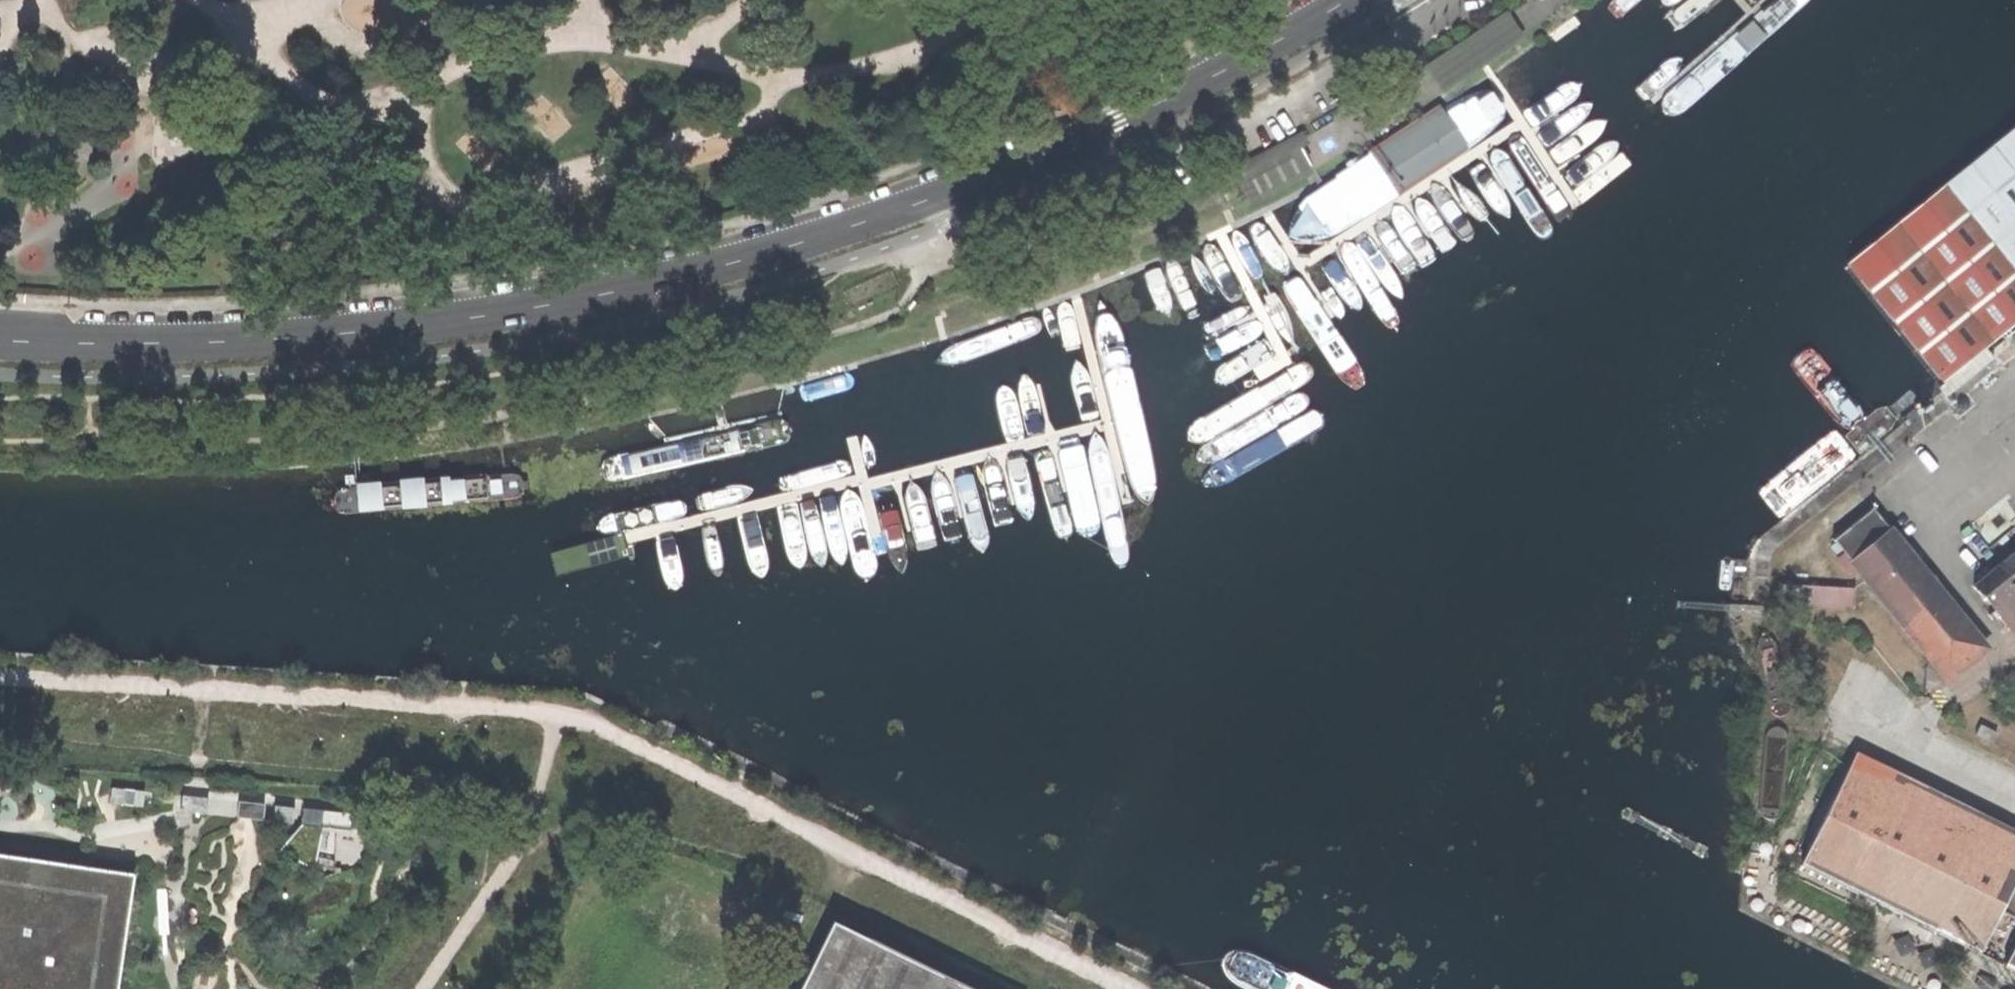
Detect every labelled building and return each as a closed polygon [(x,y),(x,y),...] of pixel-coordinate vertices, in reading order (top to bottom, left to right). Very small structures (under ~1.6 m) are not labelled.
[(1939,383),(2014,322),(2014,123),(1843,264),(1939,383)] [(1949,679),(1986,649),(1874,510),(1836,542),(1949,679)] [(2010,628),(2014,625),(2014,554),(1976,586),(2010,628)] [(1914,678),(1924,670),(1911,654),(1907,657),(1901,650),(1907,644),(1878,608),(1863,621),(1861,620),(1860,610),(1855,611),(1855,590),(1781,587),(1779,607),(1801,608),(1801,621),(1820,621),(1820,633),(1861,635),(1904,686),(1914,678)] [(1933,812),(1851,771),(1802,868),(1979,955),(2001,913),(2014,920),(2014,852),(1933,812)] [(243,803),(242,815),(266,818),(267,805),(243,803)] [(325,813),(325,824),(348,825),(348,814),(325,813)] [(130,874),(0,855),(0,988),(113,988),(130,874)] [(867,941),(865,942),(831,924),(799,988),(964,988),(867,941)] [(2006,967),(2014,972),(2014,950),(2006,967)] [(1255,955),(1244,952),(1232,953),(1225,962),(1227,974),(1234,983),(1246,988),(1322,988),(1255,955)]
